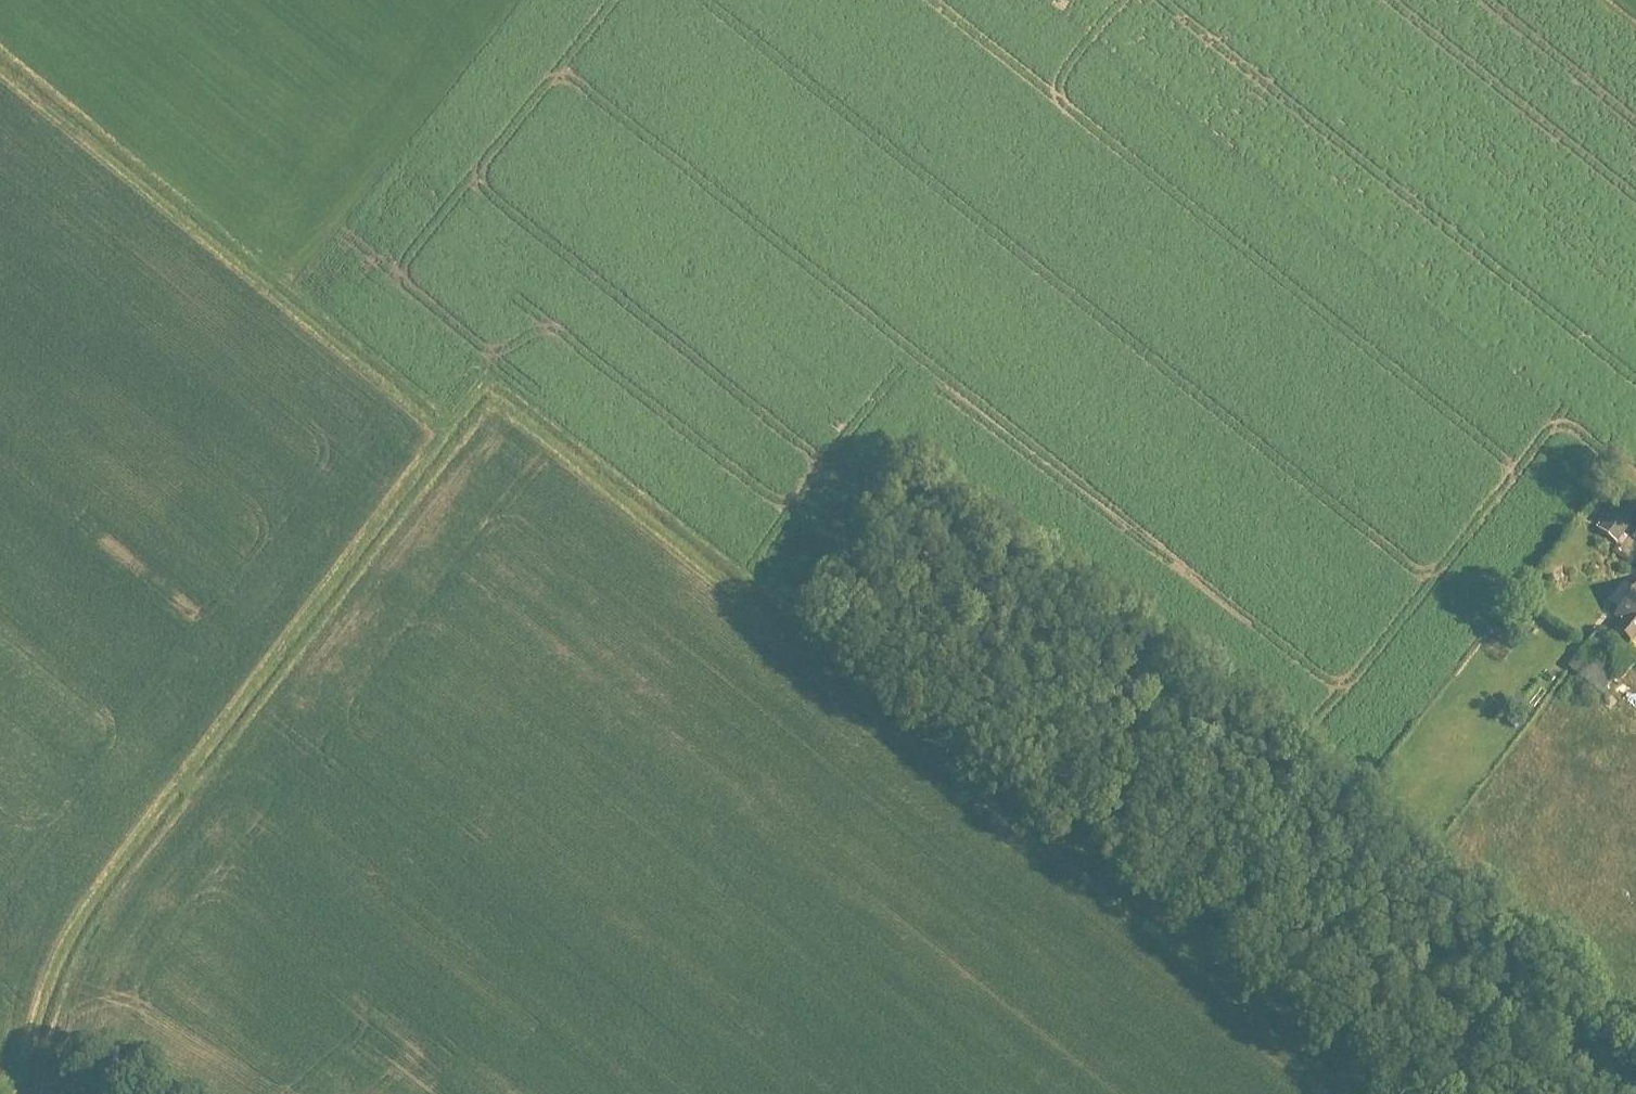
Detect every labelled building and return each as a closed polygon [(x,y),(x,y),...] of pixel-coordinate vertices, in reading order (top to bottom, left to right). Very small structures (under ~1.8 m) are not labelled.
[(1616,545),(1631,525),(1613,511),(1598,531),(1616,545)] [(1614,617),(1623,625),(1617,632),(1632,645),(1635,640),(1635,591),(1614,617)] [(1627,664),(1594,637),(1567,669),(1600,696),(1627,664)]
